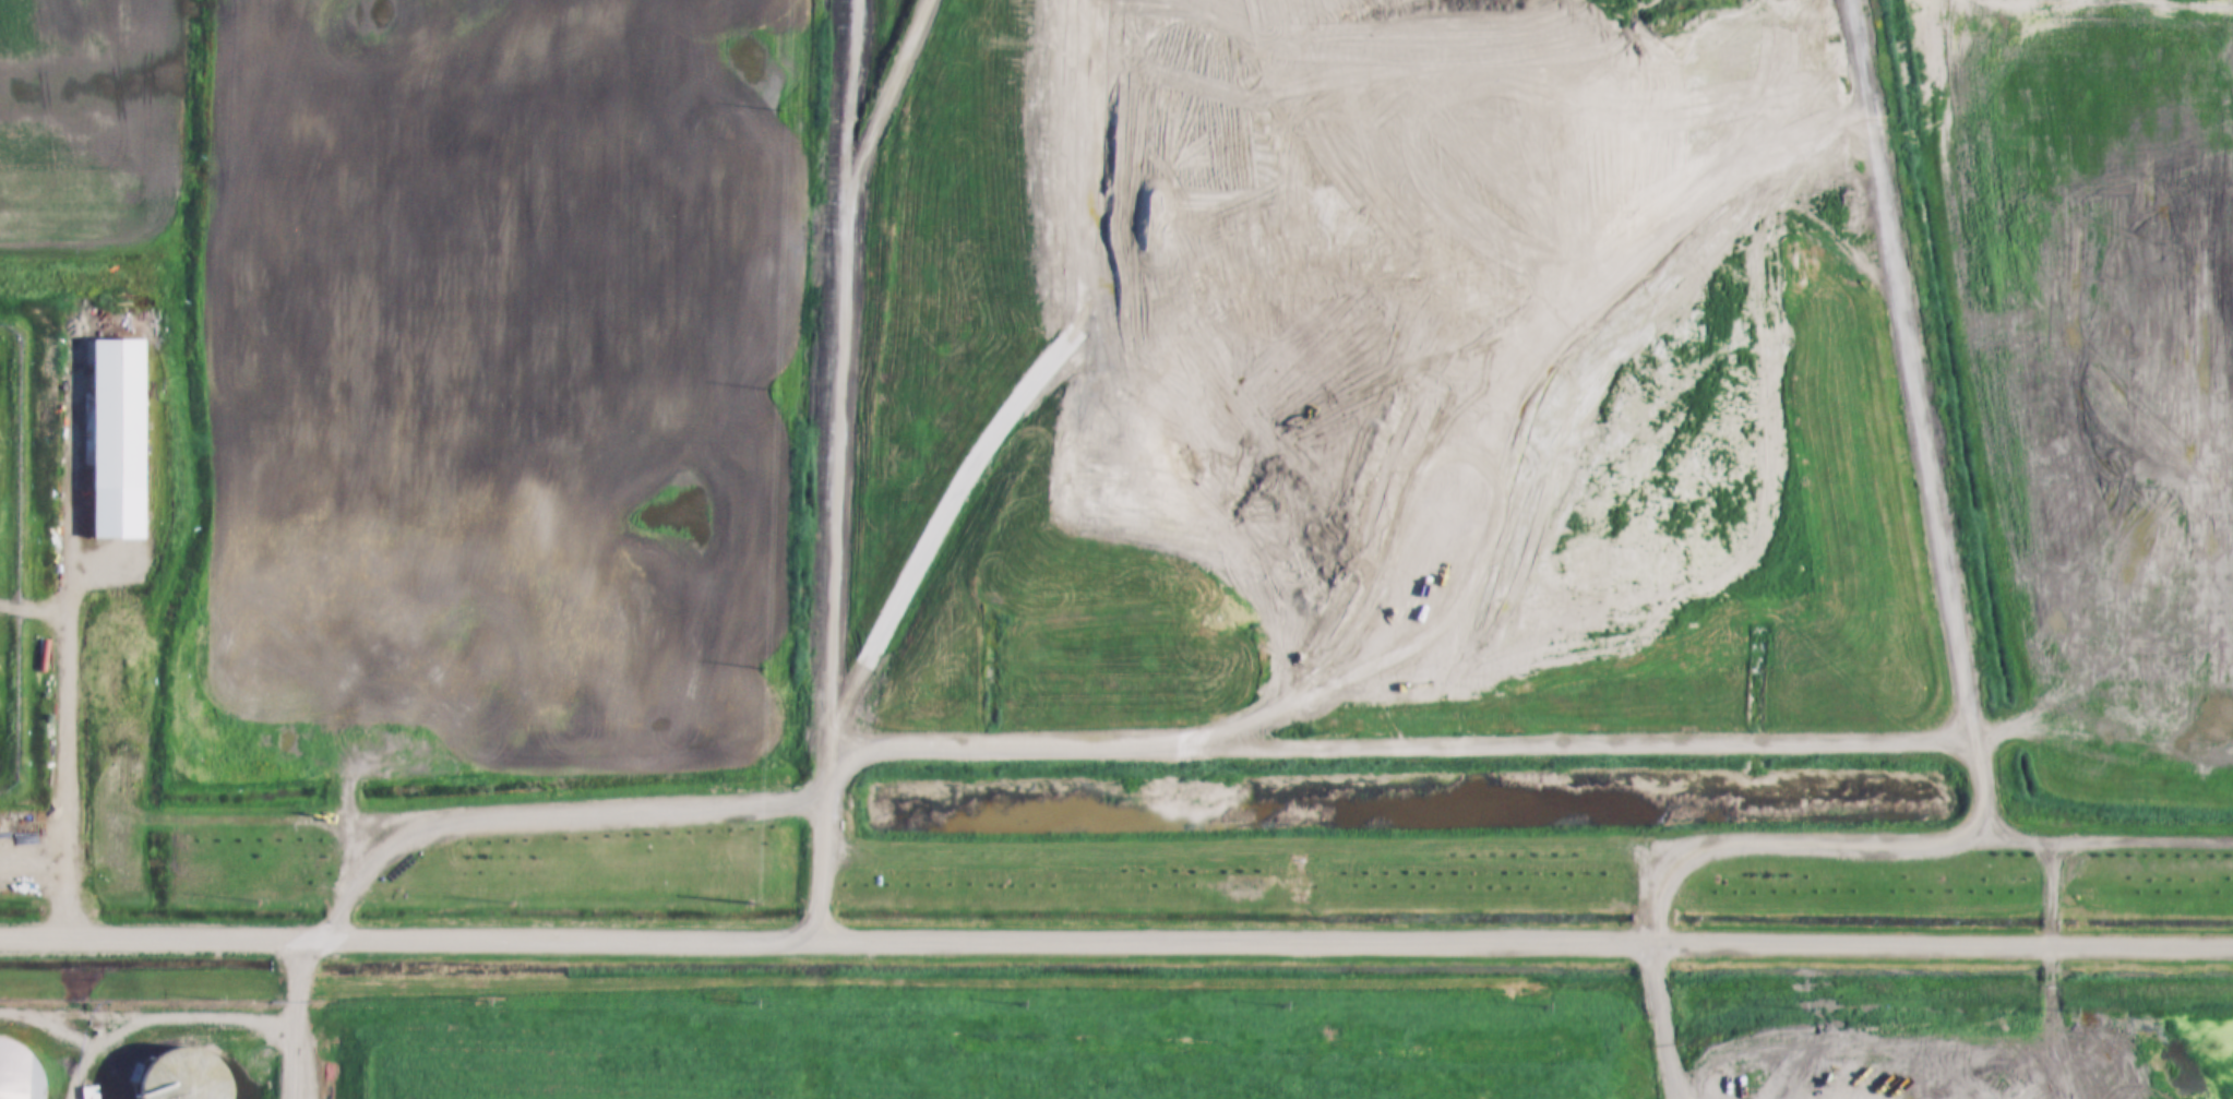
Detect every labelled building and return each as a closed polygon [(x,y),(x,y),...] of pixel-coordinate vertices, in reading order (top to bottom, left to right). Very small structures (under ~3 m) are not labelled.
[(85,342),(134,342),(134,541),(85,541),(85,342)] [(49,1089),(47,1075),(40,1062),(31,1052),(17,1046),(3,1043),(0,1044),(0,1098),(47,1098),(49,1089)] [(231,1091),(229,1077),(223,1064),(212,1053),(199,1047),(184,1044),(170,1047),(158,1053),(147,1064),(141,1076),(139,1090),(140,1098),(230,1098),(231,1091)]
